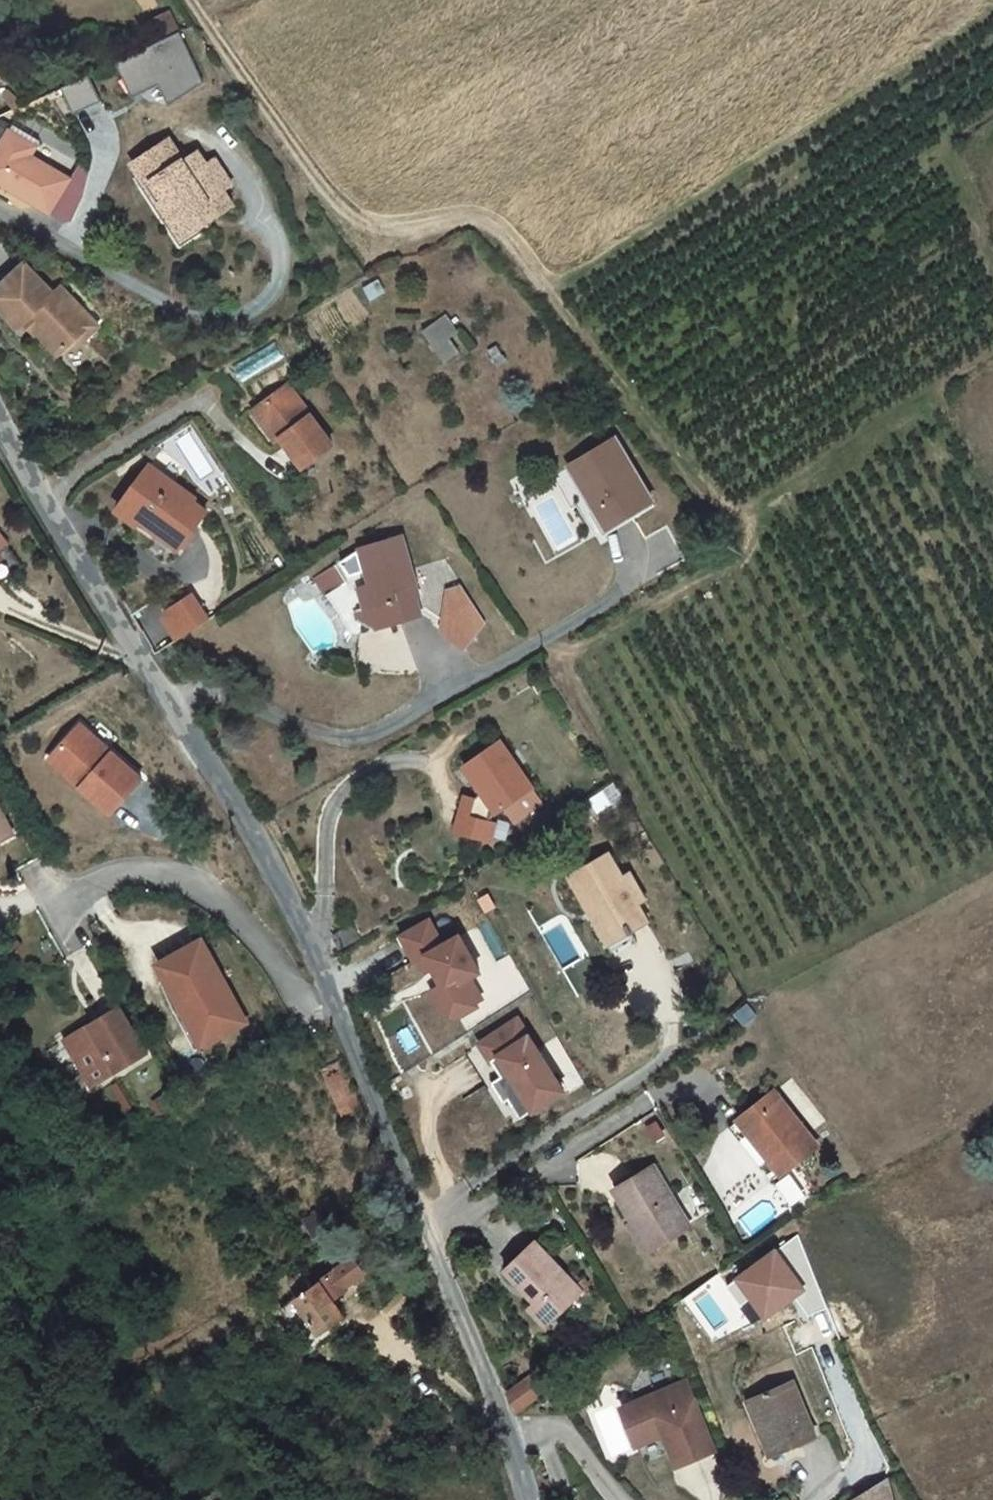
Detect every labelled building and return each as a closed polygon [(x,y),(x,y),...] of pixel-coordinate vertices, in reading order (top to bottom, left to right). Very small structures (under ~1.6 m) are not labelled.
[(181,34),(119,67),(137,101),(163,87),(173,107),(206,83),(181,34)] [(86,73),(60,88),(73,113),(100,99),(86,73)] [(18,156),(23,147),(0,134),(0,146),(18,156)] [(182,165),(169,144),(132,168),(180,243),(229,211),(220,197),(229,191),(213,166),(206,171),(197,156),(182,165)] [(40,213),(59,178),(18,156),(0,146),(0,192),(40,213)] [(0,283),(0,316),(14,330),(25,319),(35,329),(32,332),(55,355),(73,337),(79,331),(63,316),(73,306),(54,287),(47,295),(17,265),(0,283)] [(93,326),(73,306),(63,316),(79,331),(73,337),(78,341),(93,326)] [(441,314),(420,328),(442,361),(463,347),(441,314)] [(25,340),(32,332),(35,329),(25,319),(14,330),(25,340)] [(240,379),(283,354),(275,341),(232,366),(240,379)] [(288,378),(249,407),(274,440),(278,437),(301,467),(336,441),(288,378)] [(656,502),(616,444),(566,476),(586,506),(578,510),(588,527),(596,521),(606,537),(656,502)] [(157,458),(130,489),(149,507),(142,514),(176,545),(207,510),(194,498),(197,495),(157,458)] [(137,521),(142,514),(149,507),(130,489),(117,503),(137,521)] [(661,510),(656,502),(606,537),(611,544),(661,510)] [(359,555),(315,582),(338,621),(356,615),(364,638),(420,618),(410,588),(413,587),(397,542),(359,555)] [(457,587),(429,620),(463,649),(491,617),(457,587)] [(184,598),(158,613),(158,620),(171,640),(199,623),(184,598)] [(77,729),(51,758),(83,786),(79,790),(110,817),(140,783),(77,729)] [(517,767),(502,745),(472,765),(490,789),(501,805),(513,821),(542,801),(517,767)] [(47,763),(79,790),(83,786),(51,758),(47,763)] [(604,810),(623,798),(612,782),(593,794),(604,810)] [(501,805),(490,789),(481,796),(472,795),(460,829),(473,833),(480,816),(490,820),(494,810),(501,805)] [(11,833),(0,816),(0,839),(11,833)] [(490,820),(480,816),(473,833),(489,839),(495,821),(490,820)] [(607,931),(626,920),(641,912),(637,905),(645,901),(630,874),(622,879),(609,856),(575,875),(607,931)] [(626,920),(632,930),(647,922),(641,912),(626,920)] [(472,974),(482,969),(460,928),(442,937),(430,913),(397,931),(420,975),(425,972),(450,1020),(486,1001),(472,974)] [(200,934),(156,958),(179,1000),(190,994),(212,1034),(245,1016),(200,934)] [(190,994),(179,1000),(202,1040),(212,1034),(190,994)] [(65,1032),(93,1079),(147,1047),(119,1000),(65,1032)] [(487,1059),(495,1053),(533,1110),(568,1088),(518,1012),(475,1040),(487,1059)] [(773,1095),(737,1123),(765,1160),(776,1177),(812,1148),(773,1095)] [(756,1168),(765,1160),(737,1123),(728,1130),(756,1168)] [(687,1222),(648,1159),(610,1182),(630,1216),(636,1212),(654,1243),(687,1222)] [(577,1286),(536,1236),(504,1262),(545,1313),(562,1298),(577,1286)] [(372,1275),(363,1259),(332,1276),(304,1292),(301,1293),(320,1326),(346,1311),(337,1295),(372,1275)] [(304,1292),(332,1276),(323,1261),(295,1276),(304,1292)] [(585,1297),(577,1286),(562,1298),(571,1311),(585,1297)] [(822,1432),(796,1373),(744,1397),(760,1438),(769,1432),(777,1453),(822,1432)] [(530,1374),(508,1388),(515,1406),(540,1392),(530,1374)] [(677,1459),(714,1444),(686,1375),(621,1401),(636,1438),(651,1432),(653,1420),(660,1417),(677,1459)] [(858,1499),(893,1499),(889,1482),(858,1499)]
